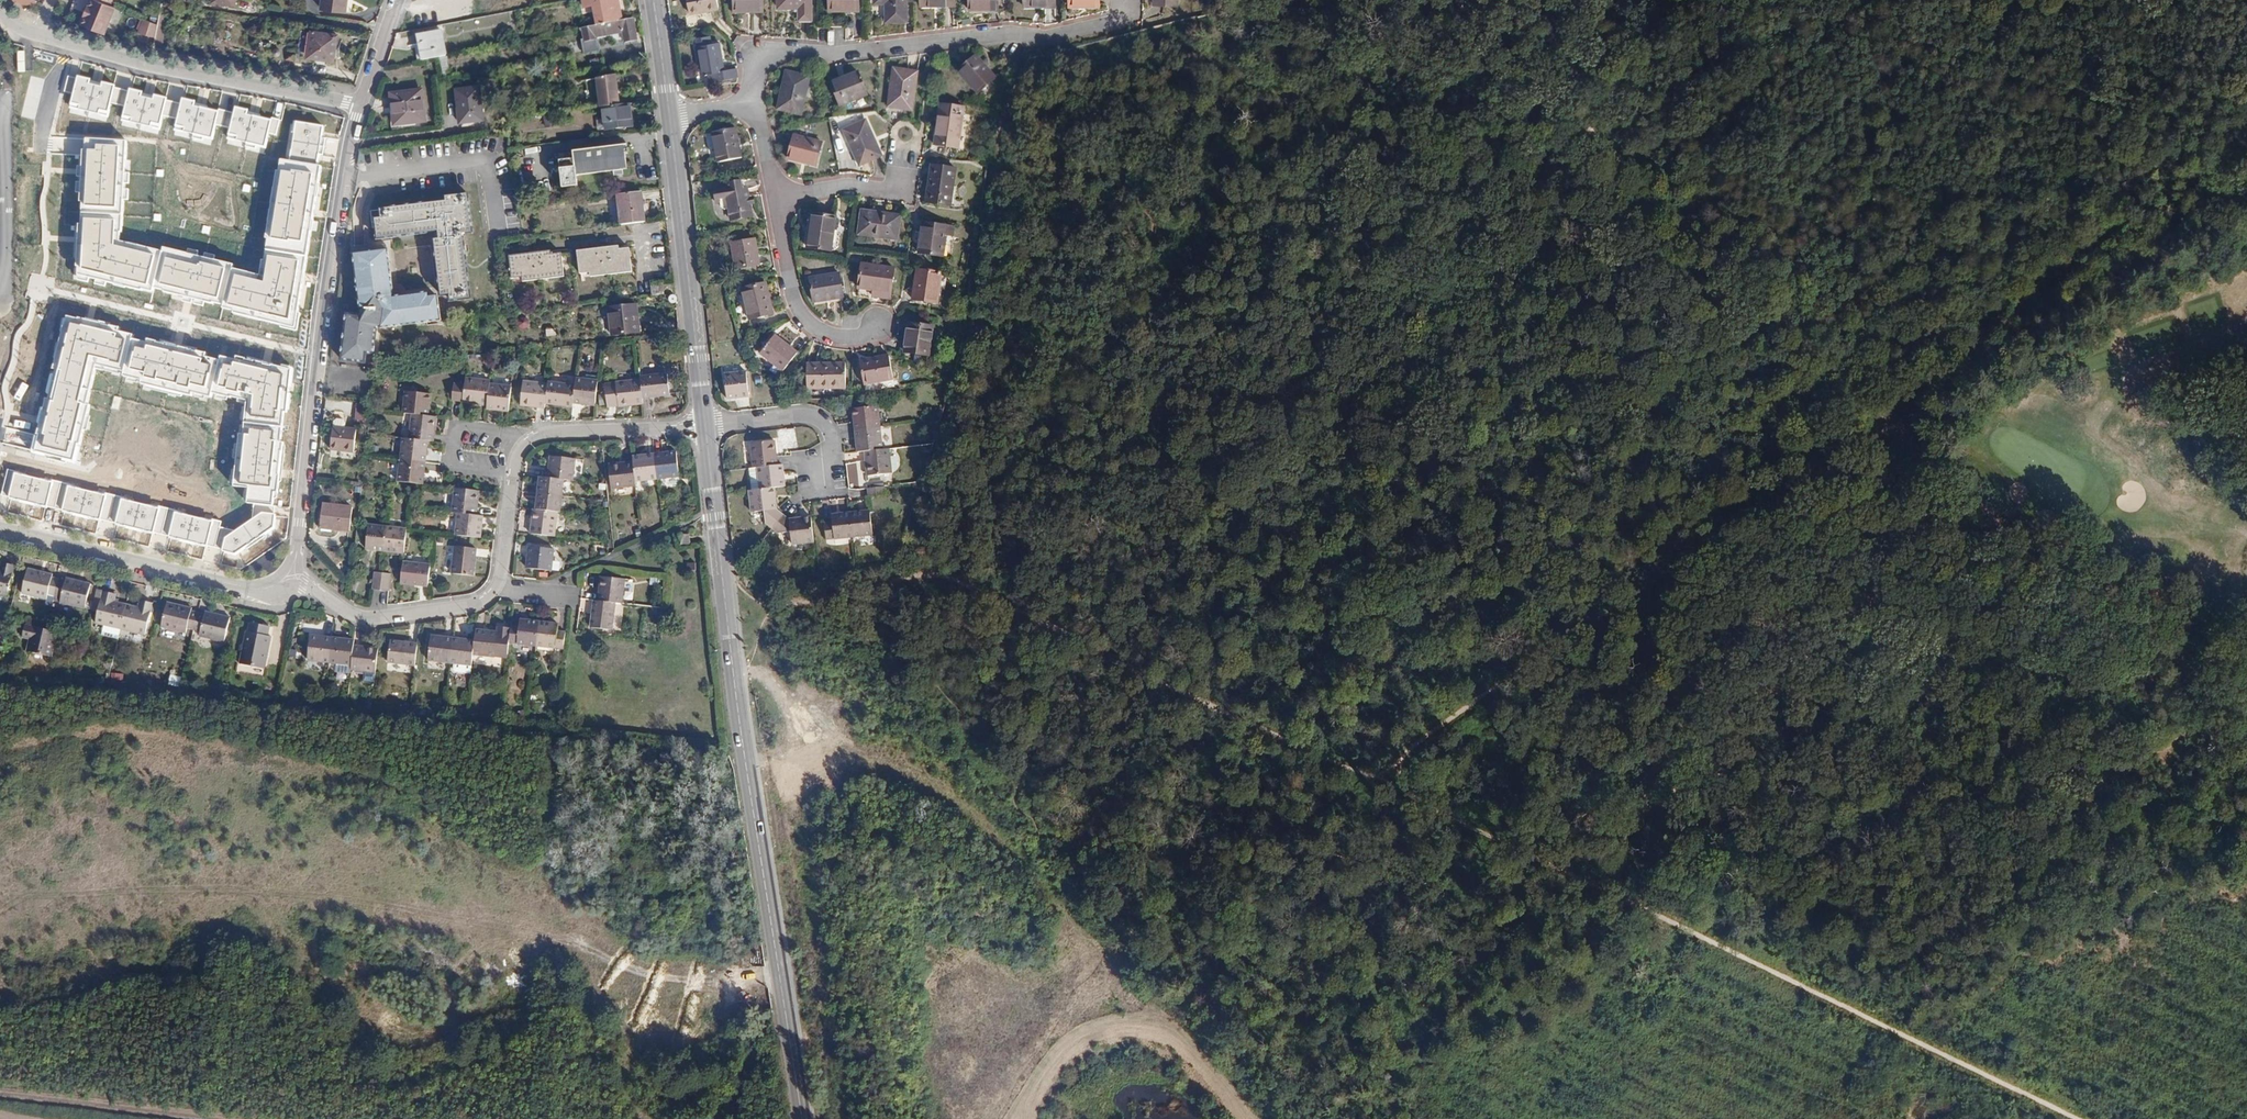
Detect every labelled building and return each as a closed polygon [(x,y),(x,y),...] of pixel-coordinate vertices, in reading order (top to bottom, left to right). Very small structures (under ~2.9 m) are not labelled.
[(95,0),(94,0),(90,8),(88,7),(85,14),(86,15),(82,25),(106,35),(116,9),(111,6),(95,0)] [(321,10),(346,13),(348,0),(322,0),(321,10)] [(575,8),(585,5),(588,25),(621,18),(618,0),(574,0),(575,8)] [(690,12),(719,6),(717,0),(688,0),(690,12)] [(733,9),(762,9),(762,0),(733,0),(733,9)] [(778,10),(800,9),(801,22),(812,21),(811,0),(778,0),(778,10)] [(829,8),(859,8),(858,0),(829,0),(829,8)] [(874,2),(886,2),(887,21),(907,20),(906,0),(874,0),(874,2)] [(1025,10),(1056,9),(1056,0),(1025,0),(1025,10)] [(621,18),(588,25),(580,27),(583,42),(596,39),(595,36),(616,32),(615,28),(621,27),(624,40),(637,38),(635,30),(640,29),(639,22),(634,23),(633,16),(621,18)] [(159,26),(145,21),(138,34),(157,39),(159,26)] [(420,60),(430,58),(438,56),(446,54),(443,30),(416,35),(420,60)] [(336,36),(310,32),(307,58),(332,62),(336,36)] [(719,44),(697,49),(703,75),(717,73),(719,81),(733,79),(731,70),(725,71),(719,44)] [(438,56),(430,58),(433,74),(441,73),(438,56)] [(980,56),(964,72),(986,92),(1001,76),(980,56)] [(915,70),(892,67),(887,106),(909,109),(915,70)] [(238,117),(67,73),(62,91),(73,94),(70,109),(105,118),(109,103),(126,107),(122,121),(160,131),(164,117),(174,120),(171,132),(212,143),(216,124),(230,127),(227,138),(264,148),(268,132),(276,134),(279,120),(240,110),(238,117)] [(601,105),(604,105),(621,103),(618,73),(598,77),(601,105)] [(811,77),(788,73),(782,109),(804,113),(811,77)] [(860,76),(832,82),(837,104),(864,98),(860,76)] [(478,85),(456,88),(460,122),(483,119),(478,85)] [(513,92),(503,94),(507,116),(516,115),(513,92)] [(422,95),(395,99),(398,123),(425,120),(422,95)] [(621,103),(604,105),(606,128),(633,125),(631,101),(621,103)] [(964,109),(941,106),(935,145),(958,149),(964,109)] [(875,119),(852,123),(859,160),(882,156),(875,119)] [(322,126),(296,122),(291,161),(280,160),(264,275),(233,269),(235,264),(165,245),(163,253),(122,241),(128,143),(83,139),(82,147),(73,275),(153,295),(155,287),(224,304),(222,312),(294,329),(322,166),(316,165),(322,126)] [(739,134),(716,137),(720,166),(744,162),(739,134)] [(821,139),(793,135),(790,158),(818,162),(821,139)] [(624,145),(573,152),(574,159),(559,161),(562,188),(578,186),(576,176),(626,169),(624,145)] [(954,167),(931,164),(927,202),(950,206),(954,167)] [(727,190),(717,192),(721,208),(723,207),(729,212),(731,211),(734,223),(754,219),(749,191),(745,192),(743,184),(727,187),(727,190)] [(450,197),(372,207),(375,224),(380,224),(382,235),(437,227),(445,291),(454,291),(455,296),(473,293),(466,230),(475,228),(470,190),(449,193),(450,197)] [(642,191),(618,194),(622,224),(646,221),(642,191)] [(835,218),(812,216),(809,250),(833,252),(835,218)] [(900,219),(861,217),(859,240),(898,243),(900,219)] [(946,227),(923,223),(919,254),(942,257),(946,227)] [(388,303),(385,325),(446,317),(442,291),(434,292),(433,289),(394,294),(395,298),(390,299),(388,290),(395,289),(390,246),(373,248),(372,239),(357,242),(359,251),(356,251),(365,305),(366,305),(388,303)] [(756,240),(733,244),(737,269),(760,265),(756,240)] [(618,242),(578,248),(581,270),(591,269),(591,274),(632,268),(630,245),(619,246),(618,242)] [(550,247),(510,252),(512,275),(523,274),(523,278),(564,274),(562,250),(550,252),(550,247)] [(898,275),(865,271),(862,292),(877,294),(876,299),(894,302),(898,275)] [(940,274),(916,273),(914,302),(937,304),(940,274)] [(841,275),(812,279),(815,302),(845,298),(841,275)] [(765,283),(742,289),(750,321),(773,315),(765,283)] [(678,299),(679,298),(679,296),(678,293),(675,292),(674,292),(671,293),(670,296),(671,298),(671,299),(675,300),(678,299)] [(637,300),(610,304),(611,318),(639,315),(637,300)] [(351,309),(345,356),(369,359),(370,350),(377,350),(380,326),(385,325),(388,303),(366,305),(365,311),(351,309)] [(640,329),(639,315),(611,318),(613,332),(640,329)] [(35,442),(33,452),(71,461),(78,443),(82,443),(92,405),(87,404),(95,365),(123,371),(120,381),(210,403),(213,392),(248,398),(244,435),(240,435),(233,485),(249,487),(246,502),(256,504),(252,520),(236,531),(219,527),(221,522),(9,470),(3,497),(242,556),(273,532),(277,507),(270,505),(273,491),(279,492),(287,440),(280,440),(283,410),(290,411),(291,369),(237,355),(235,360),(222,356),(221,361),(132,339),(133,336),(120,331),(121,327),(67,316),(35,442)] [(517,318),(517,329),(530,329),(530,317),(517,318)] [(935,326),(911,322),(906,349),(930,354),(935,326)] [(777,336),(761,354),(783,373),(798,356),(777,336)] [(890,357),(860,360),(863,383),(893,379),(890,357)] [(844,362),(806,366),(808,389),(847,385),(844,362)] [(466,372),(465,379),(462,397),(487,399),(490,378),(490,375),(466,372)] [(641,374),(641,378),(643,395),(670,393),(668,372),(641,374)] [(576,373),(575,382),(573,398),(595,402),(598,376),(576,373)] [(746,373),(724,375),(726,399),(748,397),(746,373)] [(465,379),(453,377),(451,396),(462,397),(465,379)] [(511,381),(490,378),(487,399),(487,403),(508,406),(511,381)] [(549,381),(525,378),(522,402),(546,405),(547,399),(549,381)] [(549,378),(549,381),(547,399),(573,403),(573,398),(575,382),(549,378)] [(641,378),(606,381),(608,405),(643,402),(643,395),(641,378)] [(404,411),(414,412),(428,413),(430,392),(407,389),(404,411)] [(880,406),(855,409),(857,431),(882,428),(880,406)] [(414,412),(411,437),(429,439),(434,439),(437,414),(428,413),(414,412)] [(361,427),(337,425),(334,447),(358,450),(361,427)] [(882,428),(857,431),(860,454),(867,453),(885,451),(882,428)] [(405,436),(402,457),(427,460),(429,439),(411,437),(405,436)] [(753,467),(757,466),(776,464),(773,440),(750,443),(753,467)] [(678,450),(656,453),(658,477),(680,475),(678,450)] [(885,451),(867,453),(869,475),(893,473),(891,450),(885,451)] [(634,455),(634,461),(636,479),(658,477),(656,453),(634,455)] [(576,458),(552,455),(548,477),(565,479),(574,480),(576,458)] [(402,457),(400,479),(415,481),(424,482),(427,460),(402,457)] [(634,461),(610,463),(613,487),(637,484),(636,479),(634,461)] [(757,466),(759,488),(774,486),(784,485),(782,464),(776,464),(757,466)] [(563,495),(565,479),(548,477),(541,476),(539,492),(563,495)] [(454,511),(461,511),(478,514),(481,487),(457,485),(454,511)] [(774,528),(785,516),(777,509),(774,486),(759,488),(748,489),(751,511),(764,510),(765,521),(774,528)] [(886,486),(869,487),(870,495),(887,493),(886,486)] [(563,495),(539,492),(537,508),(558,511),(561,511),(563,495)] [(356,506),(329,503),(326,526),(354,528),(356,506)] [(558,511),(537,508),(535,508),(531,533),(555,535),(558,511)] [(478,514),(461,511),(457,534),(483,537),(485,515),(478,514)] [(872,511),(852,513),(854,537),(874,535),(872,511)] [(854,537),(852,513),(833,515),(834,523),(826,523),(828,540),(854,537)] [(788,519),(785,516),(774,528),(779,533),(791,532),(792,543),(814,542),(810,517),(788,519)] [(390,525),(371,522),(368,547),(388,549),(390,525)] [(410,527),(390,525),(388,549),(407,551),(410,528),(410,527)] [(556,548),(531,544),(528,566),(553,569),(556,548)] [(478,548),(457,545),(454,573),(476,575),(478,548)] [(432,563),(406,559),(404,581),(430,584),(432,563)] [(384,587),(385,569),(378,569),(376,587),(384,587)] [(393,570),(385,569),(384,587),(390,588),(393,570)] [(0,577),(0,603),(8,605),(17,573),(2,570),(0,578),(0,577)] [(627,576),(604,573),(601,598),(618,600),(625,600),(627,576)] [(51,587),(28,581),(22,605),(45,611),(46,607),(55,609),(59,592),(51,590),(51,587)] [(65,593),(59,592),(55,609),(60,611),(59,615),(85,621),(90,597),(65,590),(65,593)] [(615,626),(618,600),(601,598),(596,599),(594,623),(615,626)] [(117,603),(104,600),(96,631),(121,638),(128,613),(115,610),(117,603)] [(139,617),(128,613),(121,638),(144,644),(152,612),(140,609),(139,617)] [(193,618),(169,612),(163,636),(187,643),(189,638),(195,639),(199,622),(193,620),(193,618)] [(521,625),(514,624),(512,641),(539,644),(542,620),(522,618),(521,625)] [(560,622),(542,620),(539,644),(566,647),(568,630),(559,629),(560,622)] [(206,624),(199,622),(195,639),(200,641),(200,645),(224,652),(230,627),(206,621),(206,624)] [(238,672),(265,676),(273,626),(246,622),(238,672)] [(479,629),(478,639),(477,653),(498,656),(501,631),(479,629)] [(55,641),(23,633),(20,645),(28,648),(27,654),(50,661),(55,641)] [(337,635),(313,633),(310,656),(333,660),(337,635)] [(456,635),(434,633),(431,657),(453,660),(456,635)] [(360,638),(337,635),(333,660),(356,662),(358,642),(360,638)] [(478,639),(456,635),(453,660),(458,661),(457,668),(475,671),(477,653),(478,639)] [(420,640),(393,637),(390,657),(418,661),(420,640)] [(383,646),(358,642),(356,662),(356,667),(380,670),(383,646)] [(50,661),(27,654),(24,667),(47,672),(50,661)] [(179,686),(181,677),(170,675),(168,684),(179,686)] [(169,986),(172,972),(162,969),(158,984),(169,986)]
